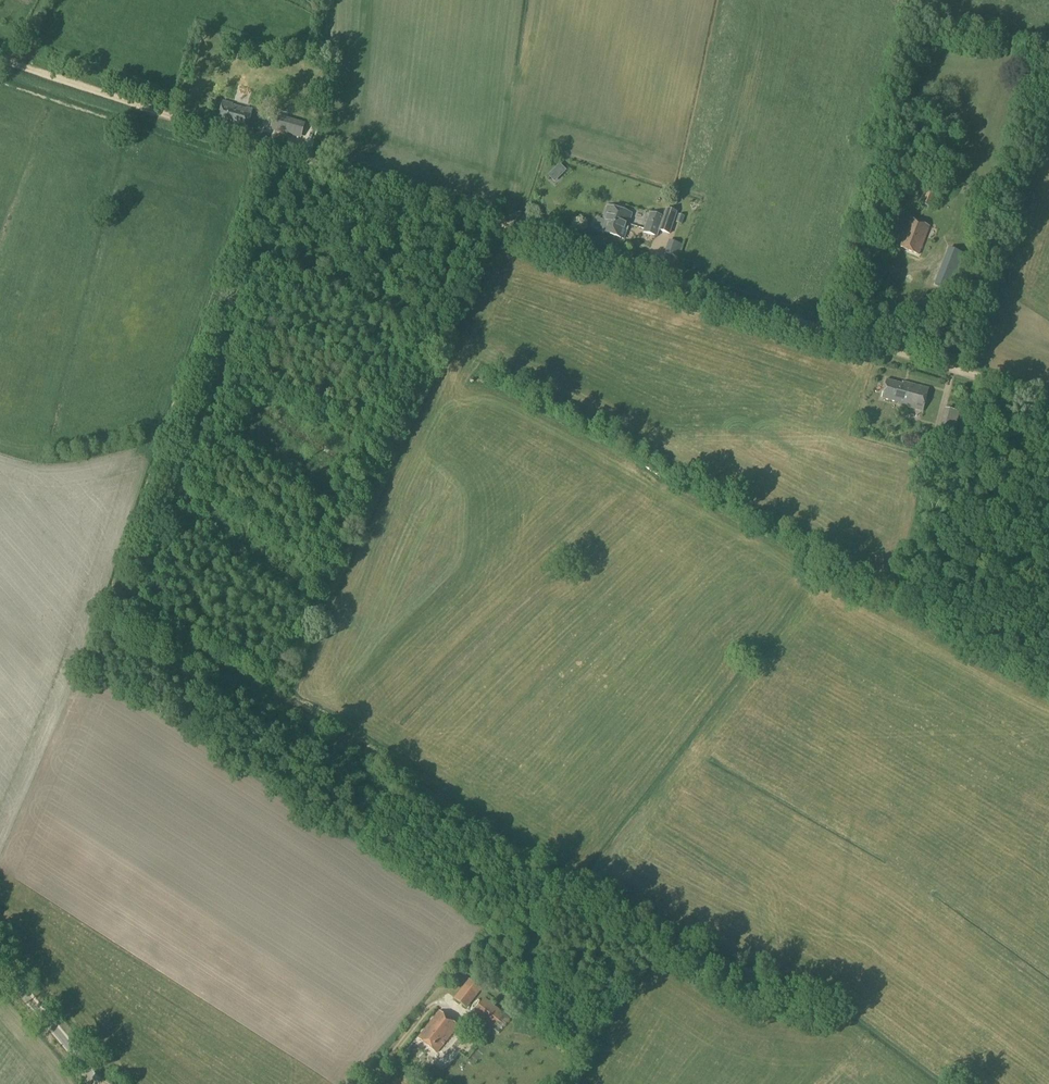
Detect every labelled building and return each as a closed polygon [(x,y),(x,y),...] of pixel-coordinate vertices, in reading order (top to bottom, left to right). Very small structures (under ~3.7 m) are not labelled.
[(223,102),(217,125),(246,133),(252,110),(246,108),(245,111),(232,108),(233,105),(223,102)] [(275,115),(270,130),(301,139),(305,124),(275,115)] [(554,170),(560,176),(563,172),(558,167),(554,170)] [(919,204),(932,209),(943,183),(932,178),(927,190),(925,190),(919,204)] [(632,215),(607,207),(603,220),(597,218),(594,228),(600,230),(599,232),(624,239),(632,215)] [(643,233),(657,237),(658,232),(671,236),(678,214),(666,209),(663,217),(650,213),(643,233)] [(676,223),(682,225),(685,217),(679,215),(676,223)] [(929,227),(909,219),(898,247),(918,255),(929,227)] [(682,258),(687,246),(676,242),(672,254),(682,258)] [(962,270),(947,266),(940,288),(954,292),(962,270)] [(885,296),(889,291),(882,284),(878,288),(885,296)] [(886,381),(882,399),(898,403),(898,405),(923,412),(929,389),(904,383),(903,385),(886,381)] [(940,427),(955,431),(960,412),(945,408),(940,427)] [(937,440),(952,445),(956,433),(940,428),(937,440)] [(454,999),(467,1008),(481,990),(469,980),(454,999)] [(471,1014),(497,1035),(510,1019),(484,998),(471,1014)] [(418,1038),(437,1053),(458,1027),(439,1011),(418,1038)] [(514,1024),(511,1029),(518,1034),(521,1029),(514,1024)]
